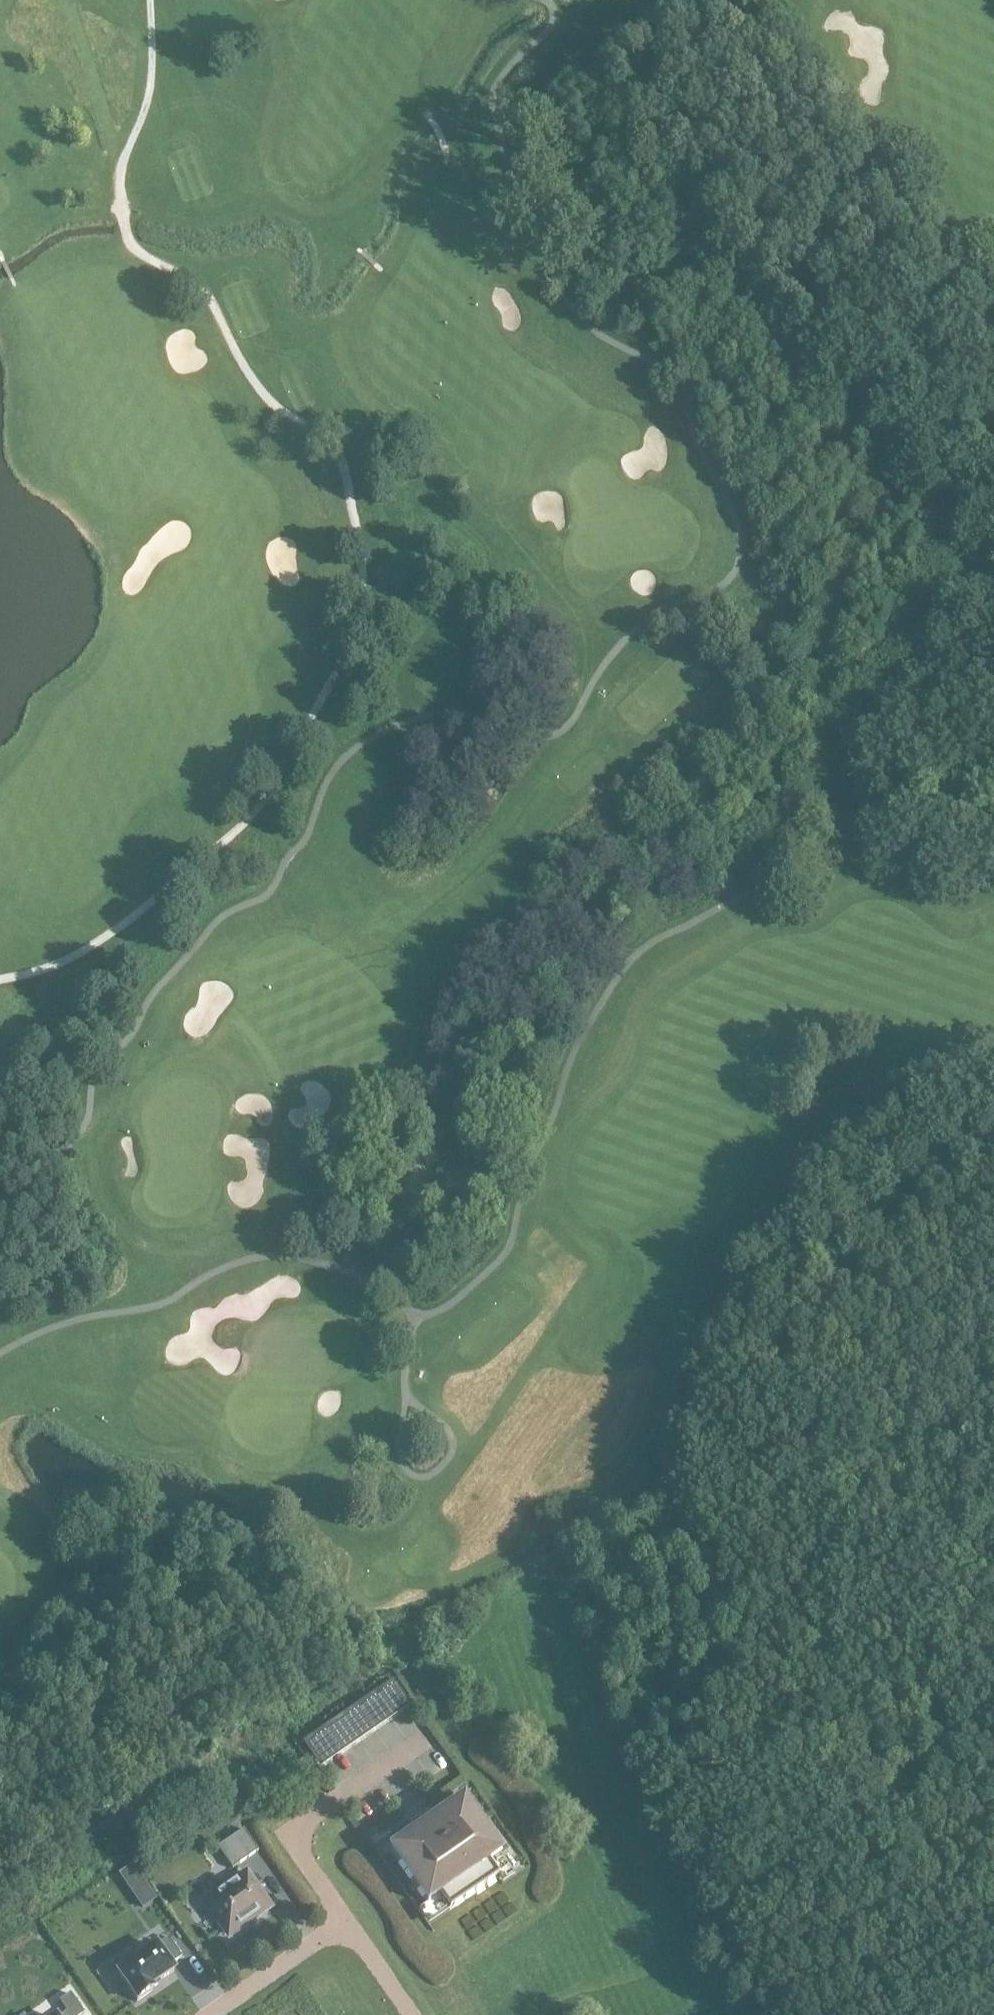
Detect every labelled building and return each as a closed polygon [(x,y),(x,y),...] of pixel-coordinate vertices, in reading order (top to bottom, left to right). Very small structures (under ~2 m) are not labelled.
[(408,1701),(393,1680),(376,1692),(390,1713),(408,1701)] [(390,1713),(376,1692),(359,1703),(374,1724),(390,1713)] [(374,1724),(359,1703),(343,1715),(357,1736),(374,1724)] [(357,1736),(343,1715),(326,1726),(341,1747),(357,1736)] [(341,1747),(326,1726),(309,1737),(307,1739),(308,1739),(304,1742),(318,1762),(322,1759),(322,1760),(324,1759),(341,1747)] [(304,1759),(293,1766),(298,1773),(308,1766),(304,1759)] [(500,1854),(463,1800),(450,1810),(446,1805),(433,1814),(432,1815),(438,1823),(430,1829),(427,1825),(428,1825),(424,1821),(423,1822),(426,1826),(419,1831),(415,1826),(414,1827),(401,1836),(404,1841),(391,1851),(428,1904),(440,1896),(450,1910),(474,1893),(498,1877),(488,1862),(500,1854)] [(261,1849),(246,1828),(223,1844),(238,1865),(261,1849)] [(275,1909),(247,1869),(236,1877),(237,1878),(213,1895),(211,1894),(200,1901),(228,1941),(239,1934),(238,1932),(256,1919),(262,1915),(263,1917),(275,1909)] [(149,1889),(135,1899),(143,1910),(156,1900),(149,1889)] [(168,1938),(118,1973),(137,2001),(153,1990),(151,1987),(174,1971),(170,1966),(182,1958),(168,1938)] [(84,2013),(71,1994),(60,2001),(67,2012),(63,2014),(82,2014),(84,2013)]
